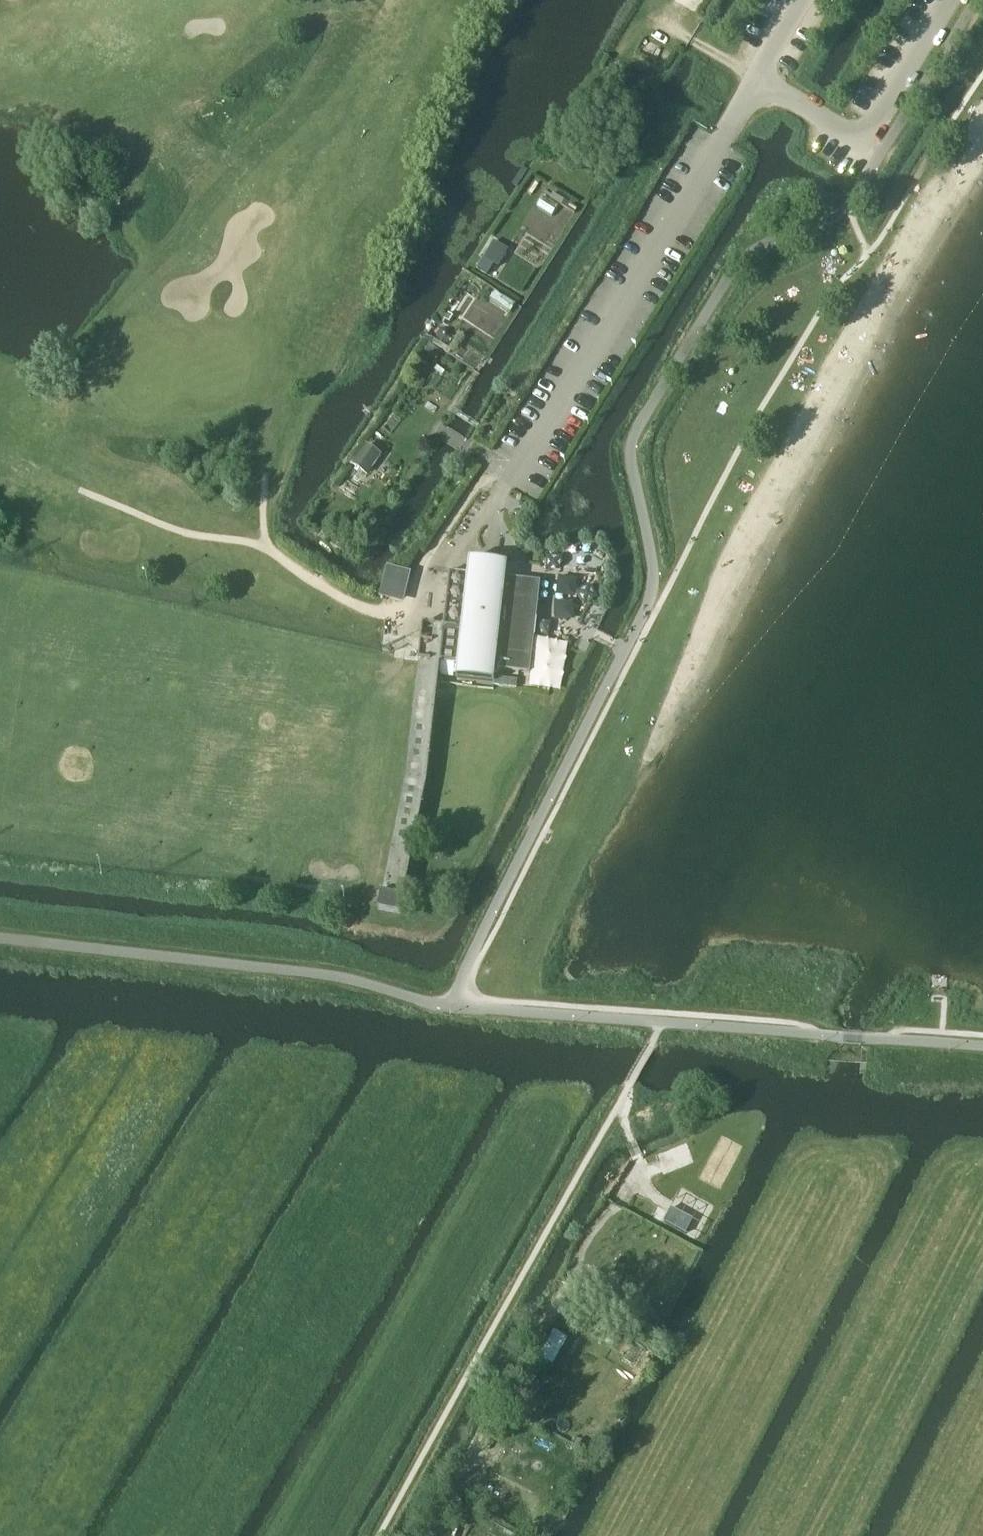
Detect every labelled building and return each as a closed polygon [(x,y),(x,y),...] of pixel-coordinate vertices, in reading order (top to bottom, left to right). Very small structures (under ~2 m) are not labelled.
[(482,258),(497,268),(507,251),(493,241),(482,258)] [(351,465),(367,476),(381,456),(365,444),(351,465)] [(449,572),(438,663),(440,663),(457,665),(455,679),(494,683),(495,670),(528,674),(540,582),(495,577),(496,569),(479,567),(478,575),(449,572)] [(400,915),(403,898),(381,893),(377,910),(400,915)] [(684,1142),(661,1153),(668,1167),(690,1157),(684,1142)] [(702,1232),(680,1220),(672,1235),(695,1246),(702,1232)] [(554,1331),(538,1357),(552,1365),(567,1340),(554,1331)]
